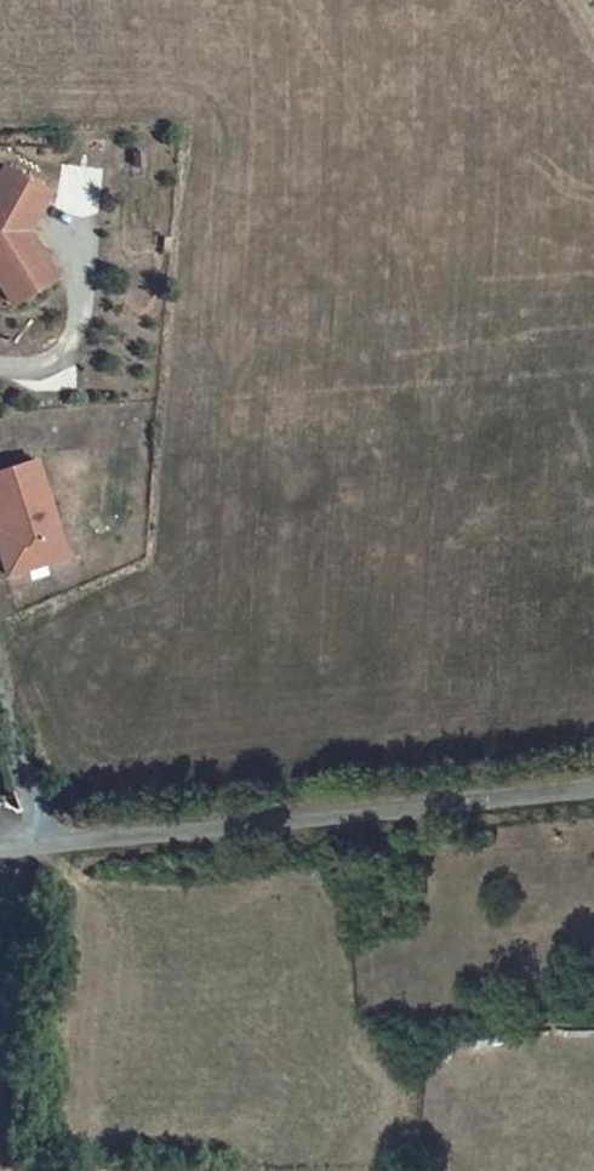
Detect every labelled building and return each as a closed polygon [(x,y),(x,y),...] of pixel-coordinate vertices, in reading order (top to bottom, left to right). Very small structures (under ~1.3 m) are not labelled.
[(0,154),(0,283),(2,285),(43,261),(13,215),(36,176),(0,154)] [(26,453),(0,461),(0,566),(55,549),(26,453)]
